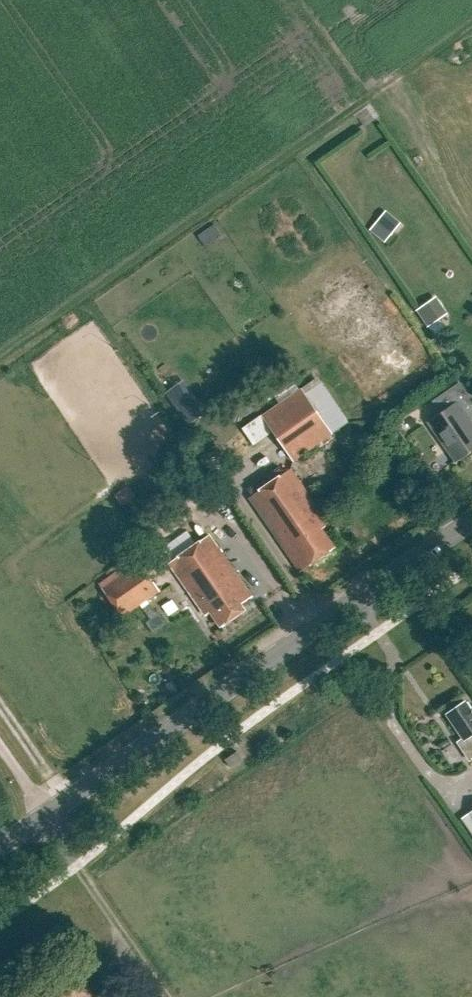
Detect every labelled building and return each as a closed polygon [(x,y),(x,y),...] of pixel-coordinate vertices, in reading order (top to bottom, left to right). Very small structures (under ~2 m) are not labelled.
[(371,231),(386,243),(403,222),(388,210),(371,231)] [(417,312),(429,329),(450,314),(438,297),(417,312)] [(162,390),(185,422),(205,409),(182,376),(162,390)] [(313,381),(302,388),(333,433),(344,426),(328,403),(313,381)] [(456,461),(471,449),(471,400),(462,384),(436,402),(443,412),(429,422),(456,461)] [(263,416),(294,460),(333,433),(302,388),(263,416)] [(269,471),(264,449),(241,454),(246,476),(269,471)] [(319,510),(291,469),(249,498),(300,572),(335,548),(322,529),(325,527),(316,513),(319,510)] [(206,615),(211,612),(221,627),(245,610),(241,604),(252,597),(209,536),(170,563),(206,615)] [(160,591),(140,562),(102,588),(122,617),(160,591)] [(468,758),(471,755),(471,712),(465,701),(446,714),(463,738),(457,742),(468,758)] [(225,759),(231,768),(243,760),(237,751),(225,759)] [(462,818),(471,833),(471,811),(462,818)]
